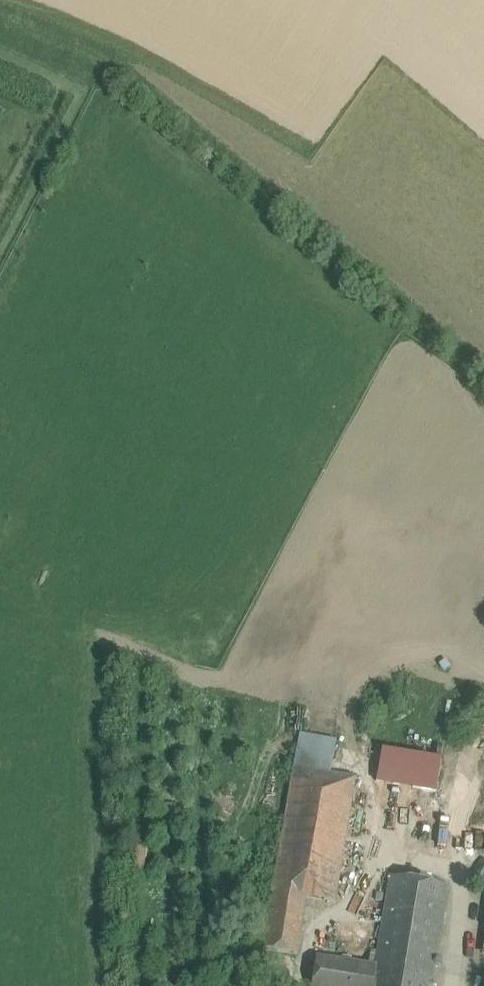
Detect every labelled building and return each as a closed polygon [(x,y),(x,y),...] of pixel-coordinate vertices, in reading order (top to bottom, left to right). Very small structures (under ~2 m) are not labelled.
[(301,737),(295,773),(330,779),(335,743),(301,737)] [(273,898),(309,904),(335,908),(357,784),(346,782),(345,787),(329,784),(330,779),(295,773),(273,898)] [(392,884),(378,970),(376,982),(402,985),(417,985),(417,983),(434,985),(435,985),(450,893),(392,884)] [(309,904),(273,898),(270,913),(307,919),(309,904)] [(307,919),(270,913),(268,928),(304,934),(307,919)] [(304,934),(268,928),(263,953),(300,959),(304,934)] [(320,961),(316,985),(375,985),(376,982),(378,970),(320,961)]
